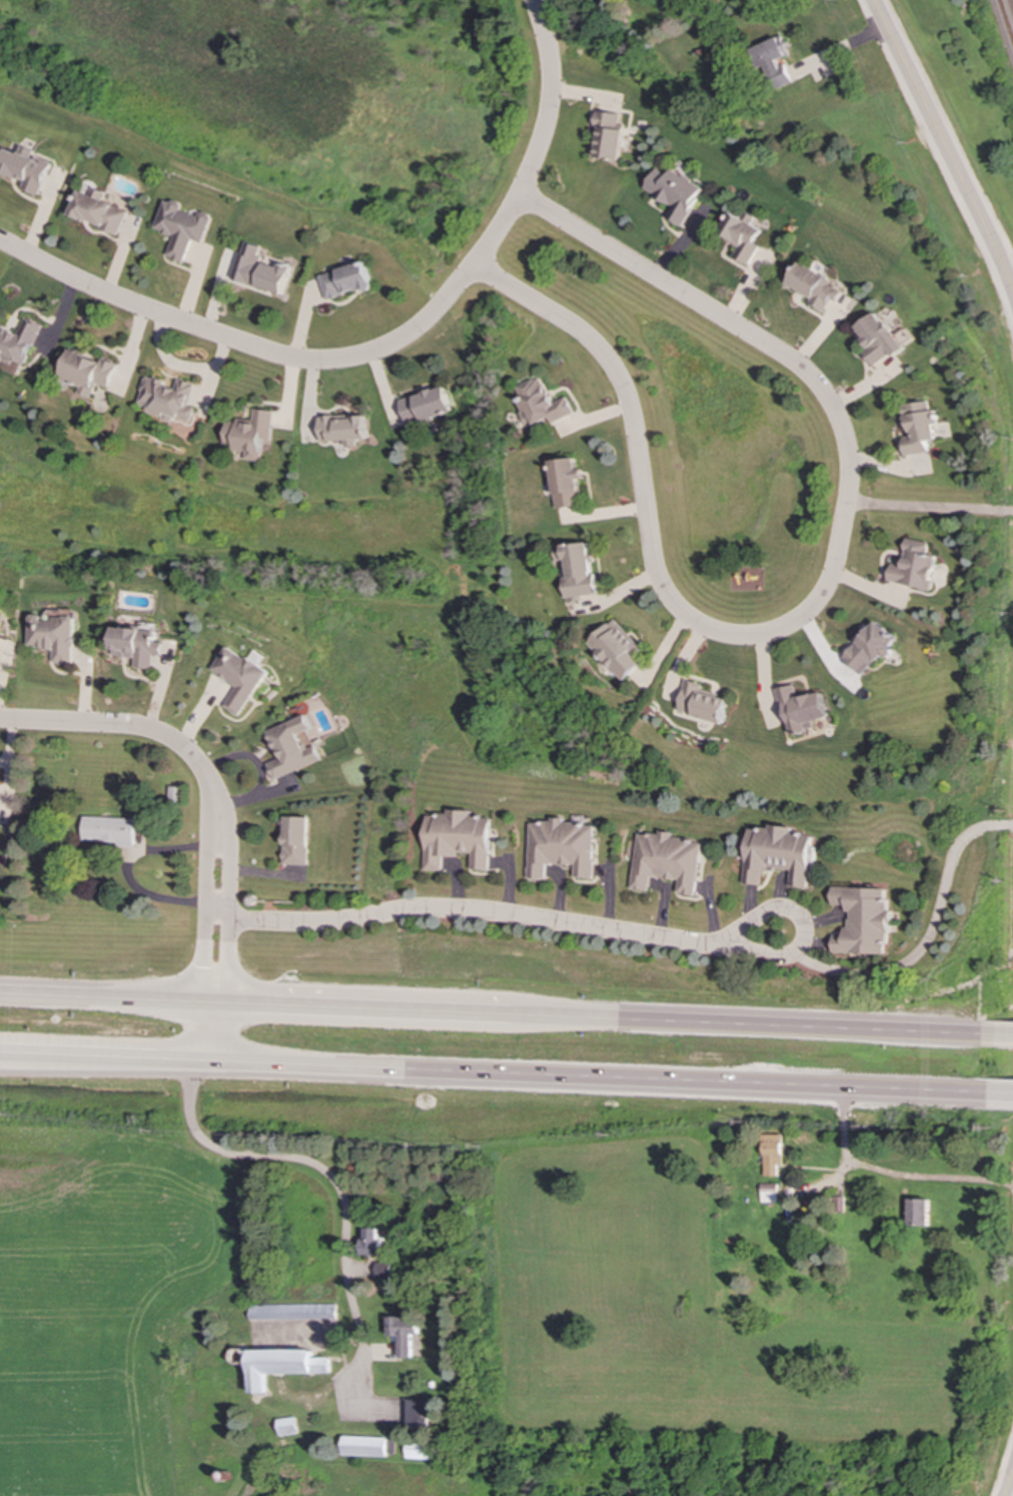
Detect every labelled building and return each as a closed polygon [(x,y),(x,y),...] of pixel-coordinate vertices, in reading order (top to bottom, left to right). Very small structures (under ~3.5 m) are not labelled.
[(755,47),(772,91),(792,83),(782,58),(789,56),(782,36),(755,47)] [(597,157),(623,160),(627,113),(598,110),(596,128),(600,128),(597,157)] [(22,188),(40,196),(53,165),(8,146),(0,166),(0,172),(24,182),(22,188)] [(674,206),(668,217),(684,226),(705,186),(673,169),(670,175),(657,168),(645,190),(674,206)] [(128,209),(79,192),(71,216),(120,233),(128,209)] [(155,230),(174,236),(168,257),(185,263),(193,239),(205,243),(213,218),(183,208),(184,204),(166,198),(155,230)] [(740,245),(734,257),(751,265),(761,244),(758,242),(765,229),(732,213),(721,235),(740,245)] [(232,280),(285,294),(292,267),(280,264),(279,265),(258,259),(262,246),(243,241),(232,280)] [(789,284),(813,298),(809,303),(825,312),(833,299),(837,301),(842,292),(830,286),(833,280),(801,262),(789,284)] [(326,300),(373,288),(367,263),(320,274),(326,300)] [(875,366),(894,353),(896,356),(906,349),(879,311),(856,327),(871,347),(865,352),(875,366)] [(9,365),(11,361),(21,365),(40,326),(24,318),(15,334),(0,326),(0,361),(9,365)] [(116,364),(101,358),(99,361),(67,350),(57,378),(77,385),(74,393),(88,398),(93,384),(107,389),(116,364)] [(194,383),(170,377),(169,381),(144,375),(137,404),(146,406),(145,414),(189,424),(194,406),(189,405),(194,383)] [(573,413),(567,397),(552,403),(541,377),(517,387),(521,398),(516,400),(527,428),(549,419),(550,423),(573,413)] [(407,426),(453,413),(445,386),(399,400),(407,426)] [(929,452),(927,441),(937,440),(935,424),(939,423),(937,410),(931,411),(929,401),(905,404),(910,436),(903,437),(906,456),(929,452)] [(273,411),(253,408),(251,421),(234,419),(233,423),(225,422),(222,447),(235,448),(234,458),(258,461),(260,448),(268,449),(273,411)] [(366,416),(321,415),(320,440),(365,440),(366,416)] [(550,460),(555,508),(582,505),(580,479),(584,479),(583,469),(576,470),(575,458),(550,460)] [(891,564),(887,582),(931,589),(937,555),(928,554),(929,543),(907,539),(902,566),(891,564)] [(594,594),(588,542),(552,546),(554,563),(565,562),(567,578),(562,579),(564,598),(594,594)] [(28,648),(53,648),(53,664),(73,664),(73,616),(58,616),(58,618),(41,618),(41,615),(29,615),(28,648)] [(641,661),(635,655),(642,649),(613,618),(584,644),(619,681),(641,661)] [(897,639),(875,620),(842,658),(865,677),(897,639)] [(157,630),(114,627),(112,656),(136,658),(135,667),(153,669),(154,655),(163,655),(164,643),(155,642),(157,630)] [(269,673),(230,645),(213,669),(237,687),(223,706),(237,716),(269,673)] [(720,724),(726,698),(699,691),(700,684),(683,680),(675,712),(720,724)] [(774,689),(780,716),(785,715),(789,734),(812,729),(811,721),(827,717),(821,691),(796,697),(793,684),(774,689)] [(319,762),(308,731),(311,730),(306,716),(268,729),(279,759),(266,763),(272,779),(319,762)] [(424,871),(441,871),(442,856),(457,857),(457,853),(471,853),(471,870),(489,870),(490,816),(470,815),(471,810),(446,810),(446,815),(425,814),(424,871)] [(135,818),(84,816),(83,842),(134,844),(135,818)] [(280,864),(307,865),(309,817),(282,816),(280,864)] [(528,878),(546,878),(546,864),(576,865),(575,878),(594,878),(595,824),(565,823),(565,818),(550,818),(550,823),(529,823),(528,878)] [(744,884),(761,885),(762,868),(792,871),(790,887),(809,888),(813,834),(793,833),(794,827),(771,825),(770,829),(748,827),(744,884)] [(631,889),(649,891),(650,876),(680,880),(678,893),(697,896),(703,841),(672,838),(672,836),(638,831),(631,889)] [(833,953),(889,953),(889,887),(833,887),(833,905),(847,905),(847,912),(847,936),(833,936),(833,953)] [(783,1165),(783,1134),(762,1135),(763,1176),(777,1176),(777,1165),(783,1165)] [(777,1202),(777,1184),(761,1183),(760,1202),(777,1202)] [(929,1199),(909,1199),(908,1226),(929,1226),(929,1199)] [(378,1228),(360,1228),(360,1255),(380,1256),(381,1237),(378,1237),(378,1228)] [(391,1263),(375,1262),(374,1278),(390,1278),(391,1263)] [(335,1304),(249,1305),(249,1321),(336,1319),(335,1304)] [(399,1358),(411,1358),(411,1335),(419,1335),(418,1318),(387,1319),(388,1336),(398,1336),(399,1358)] [(249,1351),(250,1394),(266,1394),(266,1374),(329,1373),(329,1358),(312,1358),(312,1350),(249,1351)] [(406,1426),(427,1427),(428,1400),(408,1399),(406,1426)] [(297,1434),(295,1417),(276,1419),(278,1436),(297,1434)] [(342,1456),(385,1457),(385,1438),(342,1436),(342,1456)] [(431,1459),(432,1443),(405,1441),(405,1458),(431,1459)]
